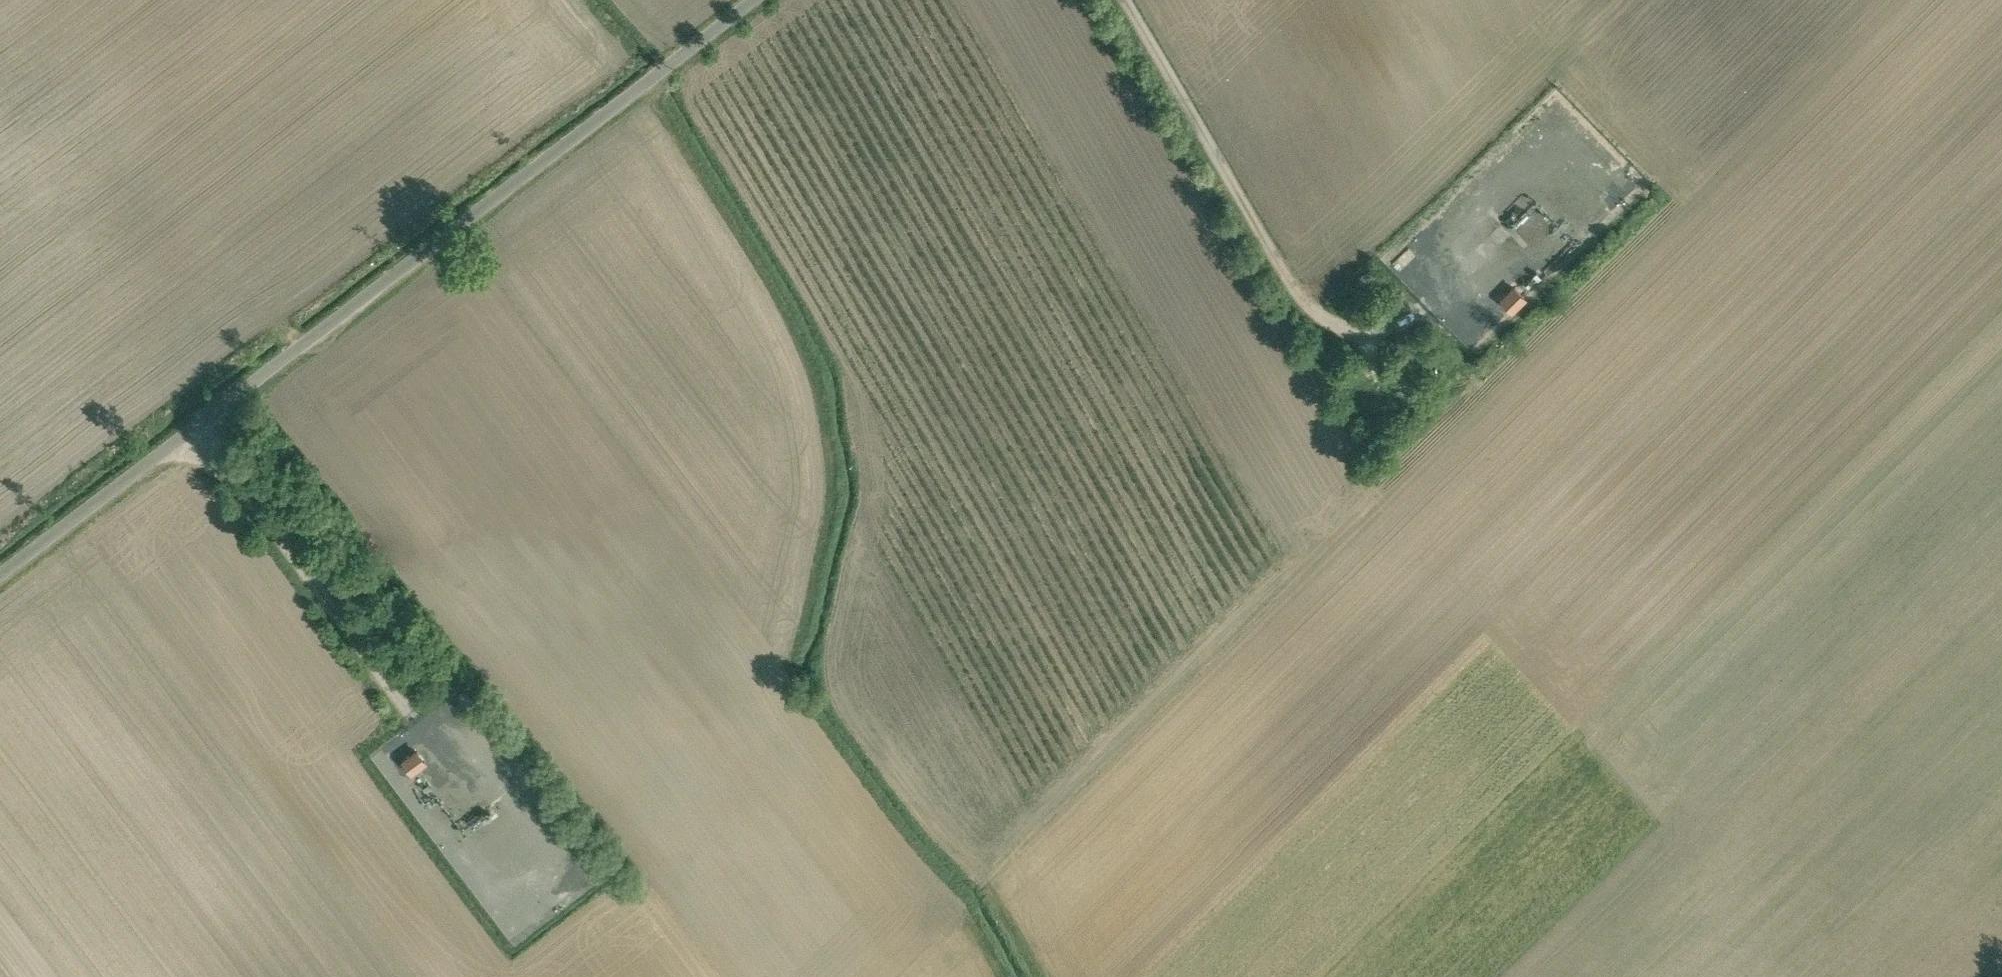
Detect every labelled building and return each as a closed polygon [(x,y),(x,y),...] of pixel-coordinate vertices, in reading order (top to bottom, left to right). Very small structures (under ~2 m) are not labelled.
[(1485,285),(1512,315),(1532,296),(1505,266),(1509,262),(1497,248),(1502,243),(1494,235),(1459,266),(1471,279),(1483,267),(1493,278),(1485,285)] [(403,760),(414,774),(430,762),(419,747),(403,760)]
